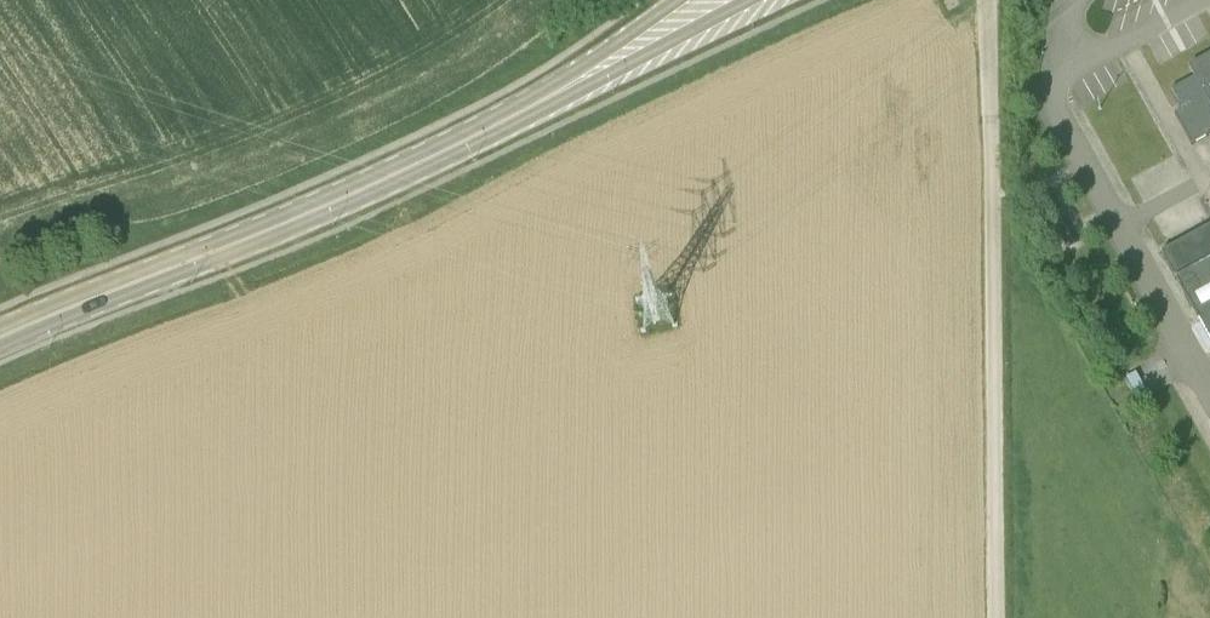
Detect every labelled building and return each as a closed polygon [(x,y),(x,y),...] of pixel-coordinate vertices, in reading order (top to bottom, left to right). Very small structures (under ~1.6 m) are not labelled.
[(1192,68),(1196,76),(1169,91),(1180,111),(1173,114),(1190,145),(1209,134),(1209,58),(1192,68)] [(1161,252),(1209,341),(1209,225),(1161,252)]
